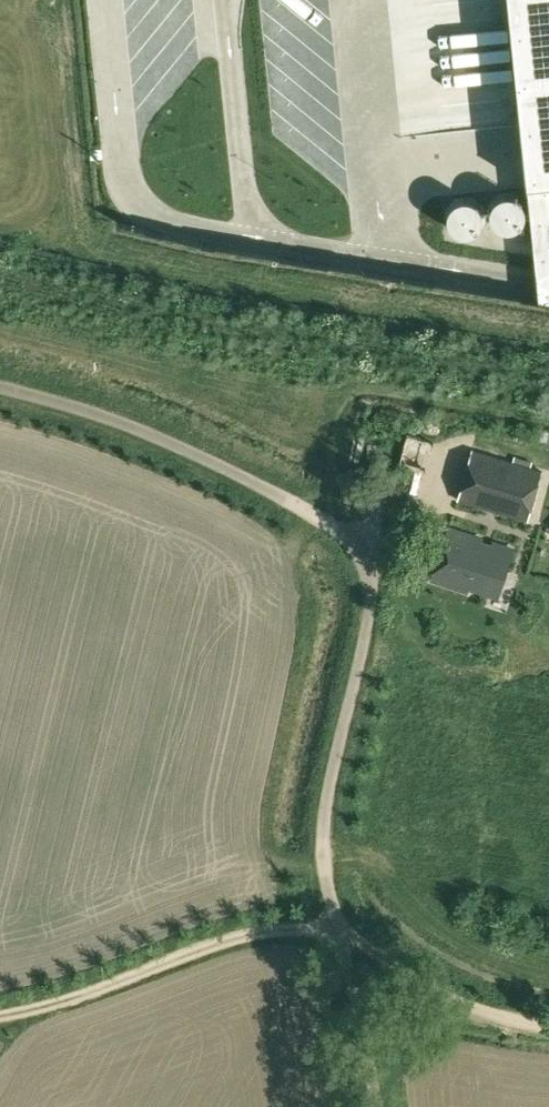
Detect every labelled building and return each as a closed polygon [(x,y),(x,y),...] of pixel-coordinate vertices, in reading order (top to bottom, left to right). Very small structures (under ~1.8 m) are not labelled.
[(527,186),(548,184),(548,0),(508,0),(527,186)] [(527,186),(538,307),(548,309),(548,184),(527,186)] [(542,470),(531,466),(513,461),(472,449),(457,501),(528,521),(542,470)] [(450,527),(433,580),(467,592),(469,588),(498,598),(514,548),(493,541),(492,545),(483,542),(485,538),(450,527)]
